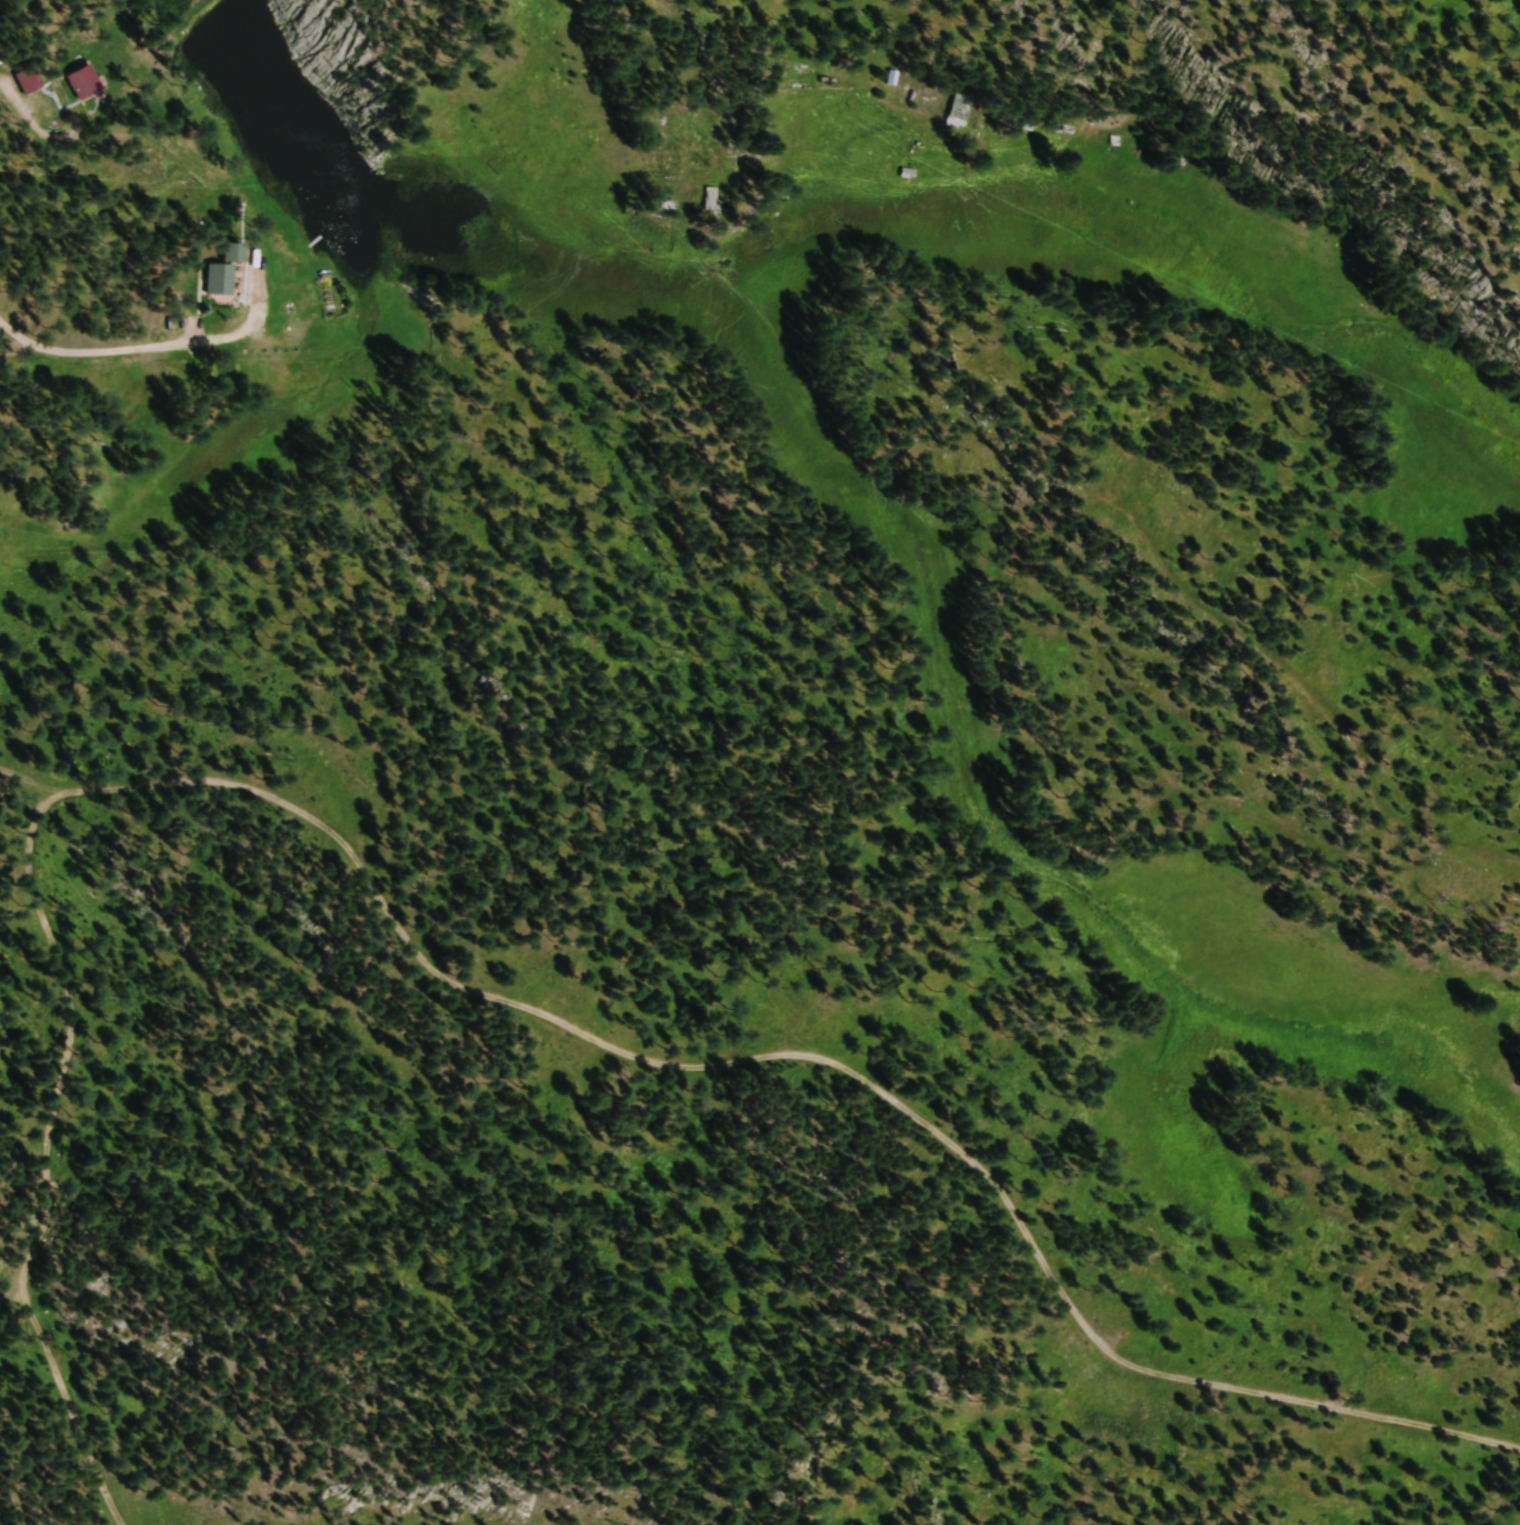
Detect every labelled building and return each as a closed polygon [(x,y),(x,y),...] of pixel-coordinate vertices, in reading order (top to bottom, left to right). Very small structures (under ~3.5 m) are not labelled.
[(63,81),(81,105),(105,88),(86,64),(63,81)] [(39,89),(28,69),(13,77),(24,98),(39,89)] [(890,88),(897,89),(899,80),(893,78),(890,88)] [(945,126),(964,133),(975,98),(956,92),(945,126)] [(914,184),(916,175),(902,170),(900,180),(914,184)] [(720,192),(703,192),(703,212),(720,212),(720,192)] [(229,298),(230,266),(239,266),(240,247),(220,247),(220,267),(205,267),(205,298),(229,298)]
